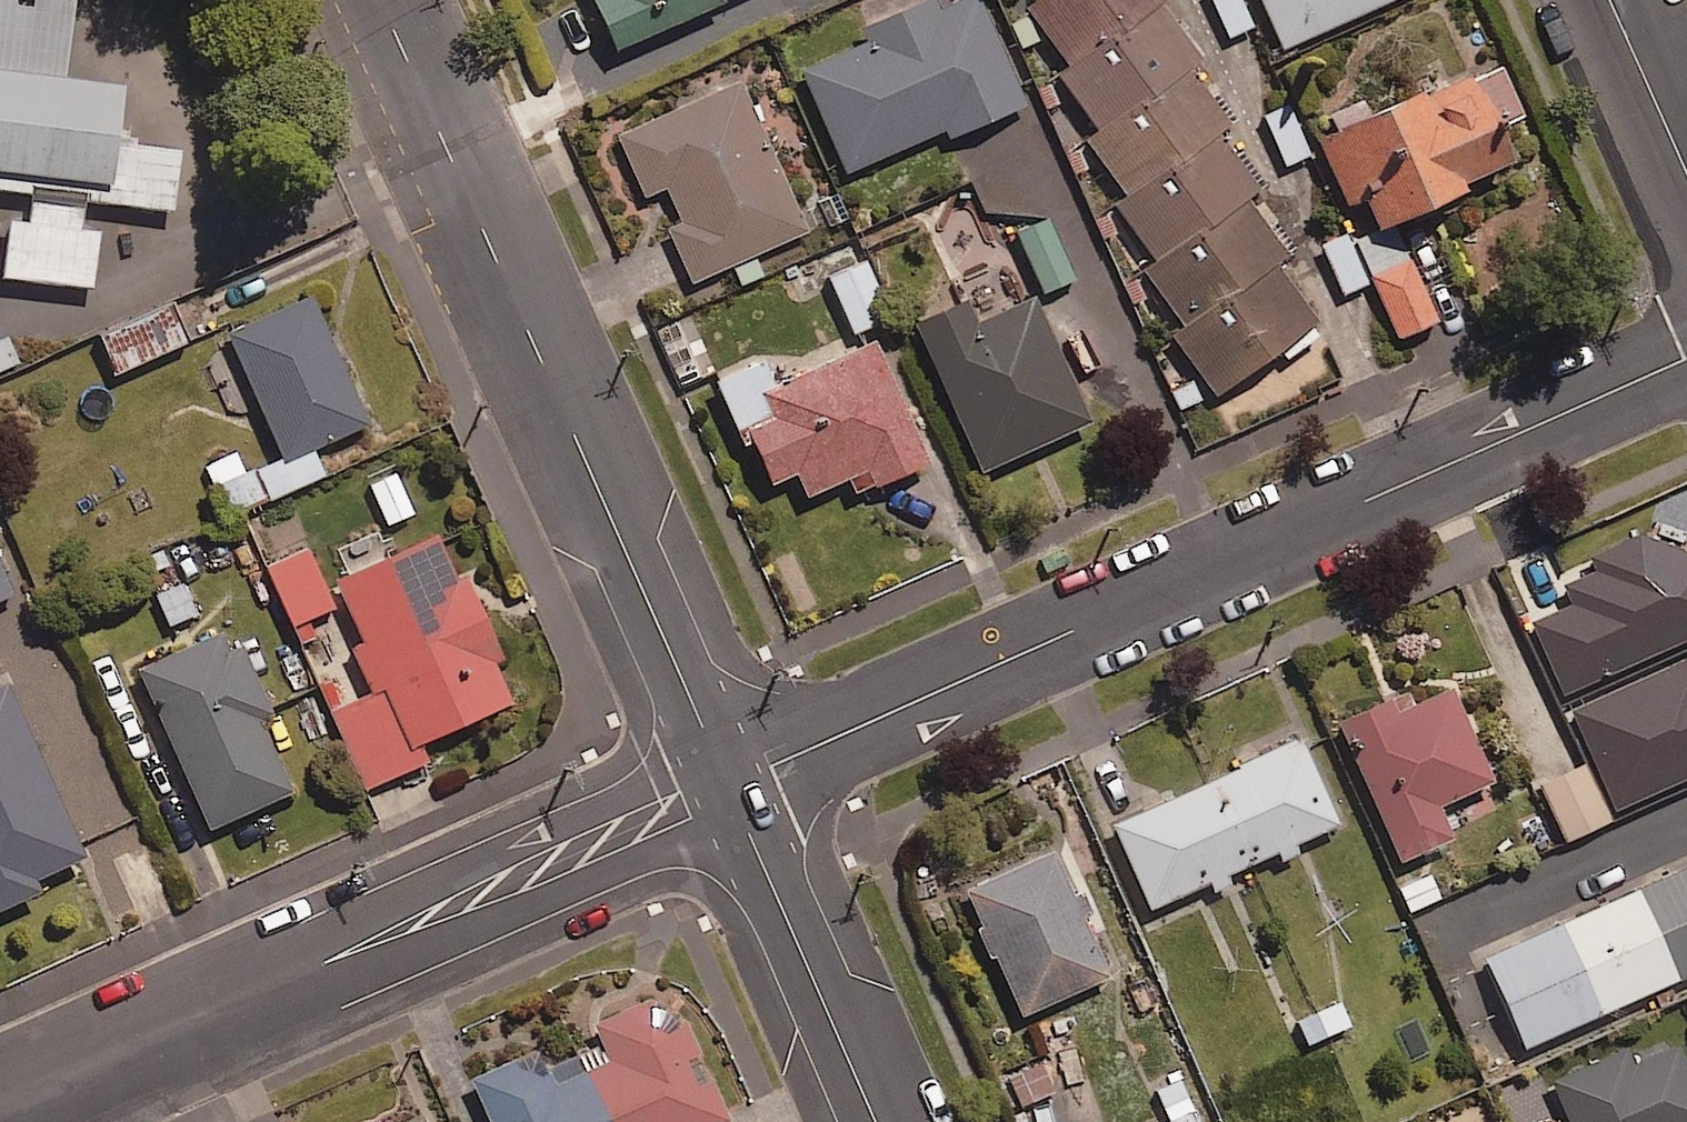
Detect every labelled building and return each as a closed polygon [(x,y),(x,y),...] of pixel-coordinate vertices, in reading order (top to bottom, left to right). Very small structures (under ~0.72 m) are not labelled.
[(619,49),(727,0),(597,0),(619,49)] [(985,0),(960,0),(804,70),(850,172),(1027,93),(985,0)] [(1176,0),(1040,0),(1021,14),(1065,73),(1054,82),(1096,139),(1086,147),(1129,203),(1117,212),(1161,271),(1147,281),(1187,334),(1172,345),(1214,401),(1315,326),(1273,270),(1288,259),(1247,205),(1258,197),(1218,143),(1234,131),(1193,77),(1205,69),(1164,14),(1178,4),(1176,0)] [(1245,0),(1214,0),(1231,40),(1257,29),(1245,0)] [(1280,57),(1407,0),(1255,0),(1280,57)] [(0,66),(0,190),(34,194),(31,220),(9,217),(1,280),(100,292),(108,227),(88,225),(91,204),(180,215),(189,147),(124,139),(131,82),(0,66)] [(744,80),(620,135),(647,198),(670,188),(685,222),(671,228),(695,282),(811,231),(744,80)] [(1469,83),(1318,146),(1346,213),(1362,206),(1372,229),(1507,172),(1469,83)] [(1293,105),(1265,118),(1289,170),(1317,157),(1293,105)] [(1076,284),(1050,221),(1019,234),(1046,297),(1076,284)] [(1372,284),(1352,236),(1325,248),(1346,296),(1372,284)] [(892,322),(866,260),(830,275),(856,337),(892,322)] [(1441,326),(1414,264),(1375,281),(1402,343),(1441,326)] [(314,296),(230,334),(288,462),(373,424),(314,296)] [(972,300),(919,324),(986,471),(1096,421),(1039,296),(982,322),(972,300)] [(172,305),(100,337),(119,378),(190,346),(172,305)] [(9,340),(0,343),(0,374),(20,365),(9,340)] [(879,340),(763,391),(773,415),(749,425),(775,483),(801,472),(811,495),(871,469),(879,487),(934,462),(879,340)] [(248,473),(239,455),(206,469),(228,520),(270,502),(256,470),(248,473)] [(415,516),(396,474),(371,485),(390,527),(415,516)] [(438,536),(339,579),(414,749),(516,703),(498,663),(507,659),(469,576),(458,580),(438,536)] [(335,612),(311,553),(270,570),(295,629),(335,612)] [(1573,613),(1640,766),(1686,745),(1686,564),(1573,613)] [(225,631),(139,668),(212,832),(298,795),(264,720),(276,715),(245,646),(234,651),(225,631)] [(1395,700),(1344,722),(1406,861),(1459,838),(1445,806),(1500,781),(1458,687),(1400,712),(1395,700)] [(1304,738),(1115,824),(1154,909),(1343,824),(1304,738)] [(44,892),(38,879),(88,857),(40,751),(0,769),(0,912),(44,892)] [(1568,757),(1530,777),(1558,832),(1596,813),(1568,757)] [(1625,770),(1591,784),(1603,815),(1638,801),(1625,770)] [(1058,852),(970,891),(1026,1016),(1114,977),(1058,852)] [(1488,957),(1529,1048),(1686,978),(1686,869),(1488,957)] [(1343,1022),(1332,999),(1288,1018),(1298,1042),(1343,1022)] [(650,1001),(600,1024),(618,1063),(558,1090),(541,1051),(473,1081),(492,1121),(729,1121),(733,1120),(689,1022),(650,1001)] [(1556,1082),(1574,1121),(1686,1121),(1686,1049),(1685,1045),(1640,1065),(1633,1049),(1556,1082)] [(1047,1087),(1033,1058),(997,1075),(1011,1104),(1047,1087)] [(1171,1075),(1149,1084),(1164,1119),(1157,1121),(1190,1121),(1171,1075)]
